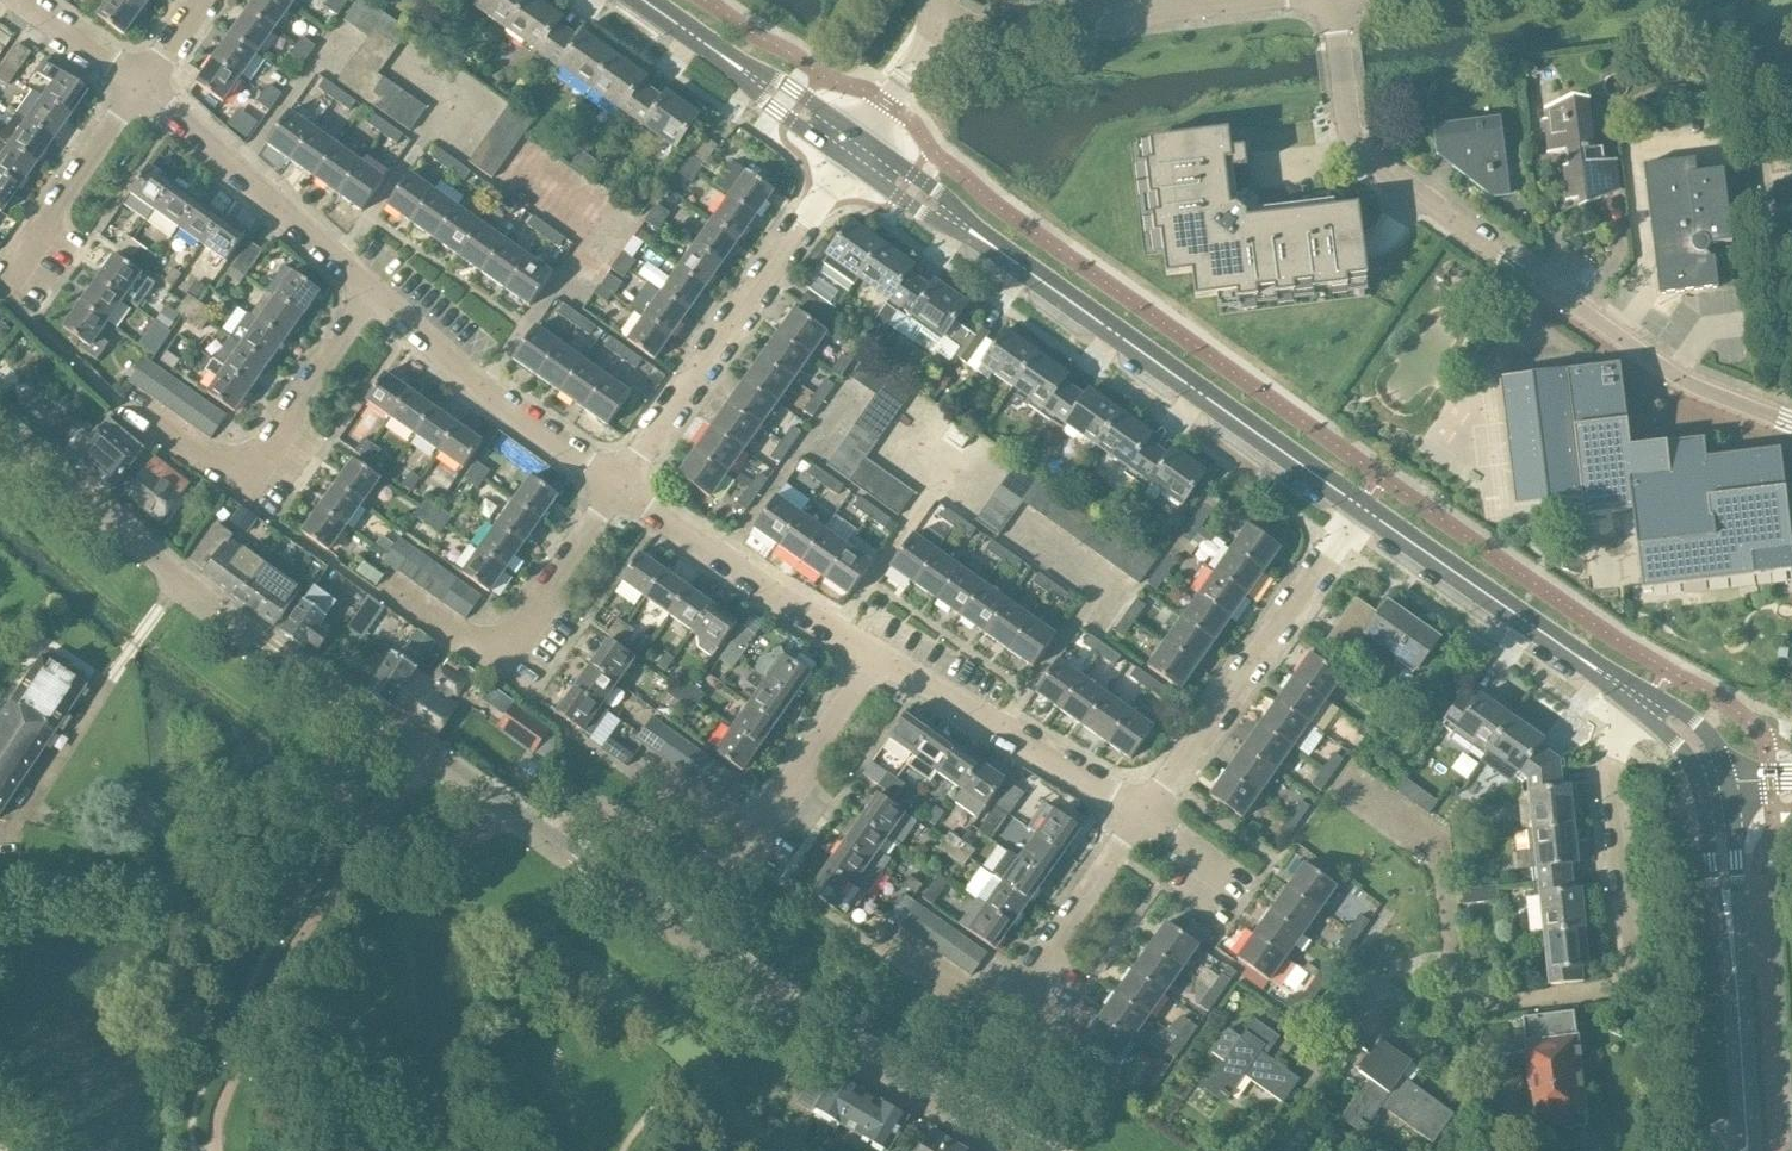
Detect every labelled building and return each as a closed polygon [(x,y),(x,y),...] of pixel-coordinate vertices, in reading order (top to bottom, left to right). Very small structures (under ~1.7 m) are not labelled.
[(141,11),(125,0),(109,0),(97,17),(124,36),(141,11)] [(149,0),(125,0),(141,11),(149,0)] [(291,5),(283,0),(255,0),(247,11),(274,30),(291,5)] [(344,6),(335,0),(328,0),(324,6),(337,16),(344,6)] [(373,6),(364,0),(358,0),(344,21),(356,30),(373,6)] [(530,0),(481,0),(476,7),(509,30),(530,0)] [(568,31),(558,24),(561,19),(534,0),(530,0),(509,30),(537,50),(533,56),(545,64),(568,31)] [(385,15),(373,6),(356,30),(368,38),(368,39),(375,28),(385,15)] [(256,54),(274,30),(247,11),(230,35),(256,54)] [(400,45),(409,32),(385,15),(375,28),(400,45)] [(390,58),(400,45),(375,28),(368,39),(368,38),(366,41),(390,58)] [(592,90),(615,58),(582,35),(579,39),(568,31),(545,64),(557,73),(561,68),(592,90)] [(239,78),(256,54),(230,35),(212,59),(239,78)] [(296,45),(309,55),(315,46),(302,37),(296,45)] [(381,71),(390,58),(366,41),(356,54),(381,71)] [(12,77),(30,53),(17,43),(0,67),(0,69),(12,77)] [(303,63),(309,55),(296,45),(290,54),(303,63)] [(379,74),(381,71),(356,54),(347,67),(371,84),(378,74),(379,74)] [(631,125),(654,92),(643,84),(646,79),(615,58),(592,90),(621,111),(618,116),(631,125)] [(222,102),(239,78),(212,59),(195,84),(222,102)] [(31,90),(67,116),(85,91),(43,62),(35,73),(50,84),(40,97),(31,90)] [(361,98),(371,84),(347,67),(337,81),(361,98)] [(12,77),(0,69),(0,81),(7,85),(12,77)] [(391,83),(379,74),(378,74),(371,84),(361,98),(374,107),(391,83)] [(334,100),(340,91),(324,79),(318,89),(334,100)] [(386,115),(403,91),(391,83),(374,107),(386,115)] [(275,104),(282,94),(268,85),(261,94),(275,104)] [(50,140),(67,116),(31,90),(14,114),(50,140)] [(340,91),(334,100),(349,111),(356,102),(340,91)] [(398,123),(415,100),(403,91),(386,115),(398,123)] [(654,92),(631,125),(641,132),(644,127),(675,149),(698,116),(667,94),(664,99),(654,92)] [(269,111),(275,104),(261,94),(256,102),(269,111)] [(1585,102),(1585,99),(1573,97),(1545,109),(1547,121),(1544,121),(1548,153),(1566,151),(1568,167),(1563,168),(1567,201),(1582,199),(1583,203),(1579,204),(1579,207),(1605,196),(1605,192),(1620,190),(1616,161),(1602,162),(1601,148),(1594,149),(1588,101),(1585,102)] [(398,123),(410,132),(426,108),(415,100),(398,123)] [(525,132),(534,120),(510,103),(502,115),(525,132)] [(290,161),(313,129),(289,112),(266,144),(290,161)] [(381,133),(388,124),(371,112),(365,122),(381,133)] [(0,133),(0,140),(33,164),(50,140),(14,114),(0,133)] [(517,143),(525,132),(502,115),(493,127),(517,143)] [(1510,194),(1500,118),(1432,127),(1436,155),(1450,154),(1452,168),(1490,196),(1510,194)] [(388,124),(381,133),(396,144),(403,135),(388,124)] [(517,143),(493,127),(485,138),(509,155),(517,143)] [(314,178),(337,146),(313,129),(290,161),(314,178)] [(1150,142),(1130,144),(1144,257),(1163,254),(1166,276),(1192,273),(1195,299),(1217,296),(1220,315),(1370,297),(1367,278),(1368,278),(1364,247),(1359,206),(1335,209),(1334,202),(1255,211),(1254,211),(1243,200),(1236,194),(1233,171),(1247,169),(1244,145),(1230,147),(1228,131),(1150,141),(1150,142)] [(485,138),(477,150),(500,167),(509,155),(485,138)] [(33,164),(0,140),(0,176),(16,188),(33,164)] [(338,194),(360,163),(337,146),(314,178),(338,194)] [(448,170),(454,160),(439,150),(432,159),(448,170)] [(468,162),(473,166),(492,179),(500,167),(477,150),(468,162)] [(684,164),(698,174),(704,165),(690,156),(684,164)] [(1696,173),(1695,166),(1694,159),(1643,165),(1658,294),(1660,295),(1717,288),(1718,286),(1714,257),(1710,258),(1706,253),(1709,250),(1709,245),(1732,243),(1723,170),(1696,173)] [(454,160),(448,170),(464,181),(470,172),(454,160)] [(362,211),(384,179),(360,163),(338,194),(362,211)] [(691,182),(698,174),(684,164),(678,173),(691,182)] [(155,210),(173,185),(149,167),(130,193),(155,210)] [(729,196),(756,215),(773,191),(774,192),(775,191),(745,171),(746,172),(729,196)] [(410,223),(433,190),(409,173),(386,206),(410,223)] [(16,188),(0,176),(0,210),(16,188)] [(495,204),(502,194),(486,183),(479,192),(495,204)] [(179,227),(197,201),(173,185),(155,210),(179,227)] [(434,239),(457,207),(433,190),(410,223),(434,239)] [(502,194),(495,204),(511,215),(518,205),(502,194)] [(739,239),(756,215),(729,196),(713,220),(739,239)] [(203,244),(221,218),(197,201),(179,227),(203,244)] [(650,212),(664,222),(670,213),(656,204),(650,212)] [(458,256),(481,224),(457,207),(434,239),(458,256)] [(658,230),(664,222),(650,212),(644,221),(658,230)] [(543,237),(549,228),(533,216),(526,226),(543,237)] [(227,262),(245,236),(221,218),(203,244),(227,262)] [(722,263),(739,239),(713,220),(696,244),(722,263)] [(482,273),(505,241),(481,224),(458,256),(482,273)] [(860,278),(882,247),(849,224),(822,262),(854,285),(859,278),(860,278)] [(549,228),(543,237),(558,248),(565,238),(549,228)] [(124,254),(134,240),(125,234),(115,247),(124,254)] [(134,240),(124,254),(133,260),(142,246),(134,240)] [(506,290),(528,257),(505,241),(482,273),(506,290)] [(232,266),(246,275),(263,251),(250,242),(232,266)] [(705,287),(722,263),(696,244),(679,268),(705,287)] [(891,323),(921,281),(909,273),(912,268),(882,247),(860,278),(889,299),(885,305),(886,306),(880,316),(889,323),(889,322),(891,323)] [(616,260),(630,270),(636,261),(622,252),(616,260)] [(141,276),(142,274),(115,255),(98,280),(125,299),(138,308),(145,297),(132,288),(141,275),(141,276)] [(529,307),(552,274),(528,257),(506,290),(529,307)] [(624,279),(630,270),(616,260),(610,269),(624,279)] [(239,284),(246,275),(232,266),(226,275),(239,284)] [(172,287),(182,274),(173,268),(163,281),(172,287)] [(689,311),(705,287),(679,268),(662,292),(689,311)] [(276,297),(303,316),(320,291),(293,272),(276,297)] [(601,285),(613,293),(620,283),(608,274),(601,285)] [(107,323),(125,299),(98,280),(81,304),(107,323)] [(196,281),(188,293),(198,301),(207,288),(196,281)] [(949,360),(975,323),(960,313),(965,306),(934,283),(930,288),(921,281),(891,323),(909,335),(919,332),(938,344),(946,358),(949,360)] [(613,293),(601,285),(599,284),(593,293),(606,302),(613,293)] [(799,303),(826,323),(836,309),(808,289),(799,303)] [(303,316),(276,297),(267,291),(251,315),(286,340),(303,316)] [(672,335),(689,311),(662,292),(645,316),(672,335)] [(201,304),(199,302),(188,294),(182,303),(195,312),(201,304)] [(189,320),(195,312),(182,303),(176,311),(189,320)] [(98,336),(107,323),(81,304),(63,329),(88,346),(85,352),(97,361),(109,344),(98,336)] [(195,312),(208,321),(214,313),(201,304),(195,312)] [(572,324),(579,314),(564,304),(557,313),(572,324)] [(778,333),(810,356),(827,332),(795,309),(778,333)] [(170,331),(180,316),(172,310),(162,324),(170,331)] [(202,330),(208,321),(195,312),(189,320),(202,330)] [(286,340),(251,315),(250,315),(247,313),(230,337),(242,345),(269,364),(286,340)] [(589,335),(596,326),(579,314),(572,324),(589,335)] [(655,359),(672,335),(645,316),(628,340),(627,339),(627,340),(656,360),(655,359)] [(0,321),(0,340),(9,329),(0,321)] [(156,322),(141,344),(156,354),(171,333),(156,322)] [(1014,387),(1037,355),(1004,332),(996,345),(986,338),(990,333),(975,323),(949,360),(950,360),(953,355),(987,378),(992,371),(997,374),(991,382),(1006,393),(1012,385),(1014,387)] [(536,375),(558,344),(535,327),(512,359),(536,375)] [(794,379),(810,356),(778,333),(762,357),(794,379)] [(213,359),(213,360),(252,388),(269,364),(242,345),(230,337),(213,359)] [(620,358),(627,349),(611,337),(604,347),(620,358)] [(560,392),(582,361),(558,344),(536,375),(560,392)] [(635,369),(643,360),(627,349),(620,358),(635,369)] [(160,360),(167,365),(174,369),(180,361),(167,351),(160,360)] [(831,371),(840,378),(851,361),(842,355),(831,371)] [(865,387),(881,364),(867,355),(850,378),(851,379),(852,377),(865,387)] [(1052,422),(1075,390),(1062,381),(1066,376),(1037,355),(1014,387),(1032,399),(1028,405),(1052,422)] [(777,403),(794,379),(762,357),(745,380),(777,403)] [(148,378),(156,366),(145,358),(136,369),(148,378)] [(234,413),(252,388),(213,360),(206,370),(218,379),(207,394),(234,413)] [(584,409),(606,377),(582,361),(560,392),(584,409)] [(883,388),(893,373),(881,364),(865,387),(877,396),(883,388)] [(1619,365),(1499,379),(1514,507),(1582,499),(1584,516),(1632,510),(1641,589),(1790,572),(1791,591),(1791,493),(1784,494),(1779,450),(1705,459),(1703,439),(1677,442),(1664,448),(1664,449),(1663,449),(1655,450),(1650,451),(1649,445),(1629,448),(1628,442),(1623,442),(1621,429),(1622,429),(1625,415),(1619,365)] [(148,378),(140,389),(151,398),(168,374),(156,366),(148,378)] [(148,378),(136,369),(128,381),(140,389),(148,378)] [(940,372),(932,383),(941,389),(949,379),(940,372)] [(390,418),(409,391),(385,374),(386,373),(365,402),(366,402),(366,401),(390,418)] [(883,388),(904,402),(913,388),(915,389),(893,373),(883,388)] [(151,398),(163,406),(180,382),(168,374),(151,398)] [(606,377),(584,409),(608,426),(630,394),(606,377)] [(815,394),(824,400),(834,385),(825,379),(815,394)] [(760,427),(777,403),(745,380),(728,404),(760,427)] [(180,382),(163,406),(175,414),(191,391),(180,382)] [(883,388),(877,396),(874,400),(894,415),(904,402),(883,388)] [(1098,446),(1121,414),(1089,391),(1085,397),(1075,390),(1052,422),(1063,430),(1067,424),(1098,446)] [(175,414),(186,423),(203,399),(191,391),(175,414)] [(414,435),(433,408),(409,391),(390,418),(414,435)] [(812,417),(824,400),(815,394),(803,410),(812,417)] [(203,399),(186,423),(198,431),(215,407),(203,399)] [(885,428),(894,415),(874,400),(865,413),(885,428)] [(743,451),(760,427),(728,404),(711,428),(743,451)] [(198,431),(210,439),(227,416),(215,407),(198,431)] [(438,452),(457,425),(433,408),(414,435),(438,452)] [(877,439),(885,428),(865,413),(855,426),(878,442),(879,440),(877,439)] [(1137,482),(1160,450),(1148,441),(1152,436),(1121,414),(1098,446),(1128,467),(1124,473),(1137,482)] [(109,418),(95,435),(75,458),(111,489),(145,449),(109,418)] [(1052,423),(1042,436),(1054,445),(1064,431),(1052,423)] [(75,458),(95,435),(83,424),(63,448),(75,458)] [(457,425),(438,452),(462,469),(462,470),(482,441),(481,442),(457,425)] [(790,448),(801,433),(792,426),(781,442),(790,448)] [(869,454),(878,442),(855,426),(847,438),(869,454)] [(727,474),(743,451),(711,428),(694,452),(727,474)] [(362,458),(372,444),(363,438),(354,451),(362,458)] [(865,459),(869,454),(847,438),(838,451),(860,467),(865,459)] [(779,464),(790,448),(781,442),(770,457),(779,464)] [(362,458),(371,464),(380,450),(372,444),(362,458)] [(1160,450),(1137,482),(1149,490),(1153,484),(1182,505),(1204,473),(1174,451),(1170,457),(1160,450)] [(849,481),(860,467),(838,451),(828,465),(826,465),(849,481)] [(710,498),(727,474),(694,452),(678,475),(710,498)] [(188,483),(154,457),(144,470),(124,494),(160,520),(180,496),(179,496),(188,483)] [(878,468),(865,459),(860,467),(849,481),(863,491),(878,468)] [(336,484),(363,503),(380,479),(353,460),(336,484)] [(1039,478),(1021,466),(1015,461),(1015,462),(1016,463),(1008,474),(1031,490),(1039,478)] [(476,462),(470,471),(483,480),(489,472),(476,462)] [(821,484),(827,475),(812,464),(805,473),(821,484)] [(890,477),(878,468),(863,491),(874,499),(890,477)] [(478,489),(483,480),(470,471),(464,479),(478,489)] [(410,492),(420,478),(411,472),(401,486),(410,492)] [(757,495),(768,479),(759,473),(751,483),(738,474),(734,479),(748,488),(747,489),(757,495)] [(1023,502),(1031,490),(1008,474),(1000,485),(1023,502)] [(827,475),(821,484),(837,495),(844,486),(827,475)] [(531,477),(514,501),(540,520),(557,496),(558,497),(559,497),(557,496),(531,477)] [(890,477),(874,499),(886,507),(901,485),(890,477)] [(1022,502),(1033,510),(1050,486),(1039,478),(1031,490),(1023,502),(1022,502)] [(346,527),(363,503),(336,484),(319,508),(346,527)] [(901,485),(886,507),(898,516),(915,492),(914,492),(913,493),(901,485)] [(1015,513),(1022,502),(1023,502),(1000,485),(992,496),(1015,513)] [(1050,486),(1033,510),(1044,517),(1060,493),(1050,486)] [(746,511),(757,495),(747,489),(736,505),(746,511)] [(1060,493),(1044,517),(1054,524),(1071,501),(1060,493)] [(1007,524),(1015,513),(992,496),(984,508),(1007,524)] [(777,545),(800,514),(776,497),(753,528),(777,545)] [(869,518),(875,508),(859,497),(853,506),(869,518)] [(436,519),(442,510),(425,498),(414,515),(430,527),(436,519)] [(523,544),(540,520),(514,501),(497,525),(523,544)] [(1071,501),(1054,524),(1065,532),(1081,508),(1071,501)] [(1192,520),(1201,527),(1212,512),(1203,505),(1192,520)] [(953,527),(960,518),(944,507),(938,516),(953,527)] [(243,537),(257,519),(241,508),(227,526),(243,537)] [(329,552),(346,527),(319,508),(301,533),(329,552)] [(875,508),(869,518),(884,528),(891,519),(875,508)] [(998,537),(1007,524),(984,508),(975,520),(974,519),(974,520),(998,537)] [(1081,508),(1065,532),(1075,539),(1092,516),(1081,508)] [(436,519),(445,525),(451,517),(442,510),(436,519)] [(1176,512),(1165,527),(1174,533),(1185,519),(1176,512)] [(801,562),(824,530),(800,514),(777,545),(801,562)] [(1092,516),(1075,539),(1086,547),(1103,523),(1092,516)] [(960,518),(953,527),(970,539),(976,529),(960,518)] [(439,534),(445,525),(436,519),(430,527),(439,534)] [(1189,543),(1201,527),(1192,520),(1180,537),(1189,543)] [(1103,523),(1086,547),(1096,554),(1113,531),(1103,523)] [(238,602),(264,565),(230,540),(232,537),(216,525),(190,560),(205,572),(202,576),(238,602)] [(506,568),(523,544),(497,525),(480,549),(506,568)] [(1231,549),(1264,571),(1280,548),(1248,525),(1231,549)] [(936,551),(944,540),(928,528),(919,540),(912,535),(890,567),(914,583),(936,551)] [(825,579),(848,547),(824,530),(801,562),(825,579)] [(1113,531),(1096,554),(1107,562),(1124,538),(1113,531)] [(383,536),(377,544),(388,553),(394,544),(383,536)] [(391,550),(403,558),(411,546),(399,538),(391,550)] [(1124,538),(1107,562),(1117,569),(1134,545),(1124,538)] [(296,546),(286,539),(280,546),(291,554),(296,546)] [(1001,561),(1007,551),(992,540),(985,549),(1001,561)] [(1134,545),(1117,569),(1128,577),(1145,553),(1134,545)] [(403,558),(394,570),(406,578),(423,554),(411,546),(403,558)] [(849,596),(872,564),(848,547),(825,579),(849,596)] [(489,592),(506,568),(480,549),(463,573),(461,573),(490,593),(491,593),(489,592)] [(1247,595),(1264,571),(1231,549),(1215,572),(1247,595)] [(403,558),(391,550),(383,562),(394,570),(403,558)] [(937,600),(960,568),(936,551),(914,583),(937,600)] [(1007,551),(1001,561),(1017,571),(1023,562),(1007,551)] [(1158,568),(1167,575),(1179,559),(1169,552),(1158,568)] [(646,598),(664,572),(640,555),(641,554),(641,553),(620,582),(621,583),(622,581),(646,598)] [(1155,560),(1150,556),(1145,553),(1128,577),(1138,584),(1155,560)] [(423,554),(406,578),(418,586),(434,563),(423,554)] [(418,586),(429,595),(446,571),(434,563),(418,586)] [(264,565),(238,602),(273,627),(299,591),(264,565)] [(961,617),(984,585),(960,568),(937,600),(961,617)] [(1156,590),(1167,575),(1158,568),(1147,584),(1156,590)] [(446,571),(429,595),(441,603),(458,579),(446,571)] [(669,615),(688,589),(664,572),(646,598),(669,615)] [(1230,619),(1247,595),(1215,572),(1198,596),(1230,619)] [(1048,594),(1055,585),(1039,573),(1033,583),(1048,594)] [(458,579),(441,603),(453,611),(469,587),(458,579)] [(985,634),(1008,602),(984,585),(961,617),(985,634)] [(1055,585),(1048,594),(1063,605),(1070,596),(1055,585)] [(281,633),(303,648),(307,643),(318,650),(330,634),(319,627),(337,603),(314,586),(281,633)] [(453,611),(465,620),(482,596),(469,587),(453,611)] [(693,632),(712,606),(688,589),(669,615),(693,632)] [(1213,642),(1230,619),(1198,596),(1181,620),(1213,642)] [(1378,614),(1356,598),(1325,642),(1350,660),(1367,636),(1417,671),(1440,639),(1387,602),(1378,614)] [(1125,615),(1134,622),(1145,606),(1136,599),(1125,615)] [(1009,650),(1031,618),(1008,602),(985,634),(1009,650)] [(712,606),(693,632),(701,638),(698,643),(700,648),(709,655),(712,657),(738,622),(737,621),(736,623),(712,606)] [(1123,637),(1134,622),(1125,615),(1114,631),(1123,637)] [(617,638),(627,625),(618,618),(609,632),(617,638)] [(1033,667),(1055,635),(1031,618),(1009,650),(1033,667)] [(1197,666),(1213,642),(1181,620),(1164,643),(1197,666)] [(627,625),(617,638),(626,644),(635,631),(627,625)] [(725,651),(739,660),(756,635),(742,626),(725,651)] [(425,653),(433,642),(418,631),(410,643),(425,653)] [(1096,653),(1102,643),(1089,634),(1082,643),(1096,653)] [(636,660),(607,639),(607,640),(608,640),(591,665),(618,683),(635,659),(636,660)] [(1102,643),(1096,653),(1114,666),(1120,656),(1102,643)] [(1180,690),(1197,666),(1164,643),(1147,667),(1180,690)] [(754,671),(793,699),(811,674),(812,675),(784,655),(781,647),(772,651),(773,653),(762,658),(755,668),(756,669),(754,671)] [(732,669),(739,660),(725,651),(719,659),(732,669)] [(656,666),(665,672),(675,658),(665,652),(656,666)] [(1342,676),(1311,653),(1294,677),(1326,700),(1342,676)] [(87,685),(43,654),(0,718),(0,815),(87,685)] [(393,706),(416,672),(415,671),(417,669),(393,654),(367,692),(391,708),(392,705),(393,706)] [(1059,709),(1080,676),(1058,661),(1035,692),(1059,709)] [(601,707),(618,683),(591,665),(574,688),(601,707)] [(1145,688),(1152,679),(1136,667),(1129,677),(1145,688)] [(416,672),(393,706),(438,734),(457,706),(447,699),(442,696),(447,688),(457,695),(464,683),(440,668),(432,682),(416,672)] [(776,723),(793,699),(754,671),(746,682),(759,691),(750,704),(776,723)] [(1083,726),(1105,694),(1080,676),(1059,709),(1083,726)] [(687,695),(693,686),(679,677),(673,686),(687,695)] [(1309,724),(1326,700),(1294,677),(1277,701),(1309,724)] [(1152,679),(1145,688),(1161,699),(1167,690),(1152,679)] [(681,704),(687,695),(673,686),(667,694),(681,704)] [(687,695),(698,704),(705,695),(693,686),(687,695)] [(591,737),(608,713),(601,707),(574,688),(557,713),(556,712),(555,712),(591,737)] [(1107,743),(1129,711),(1105,694),(1083,726),(1107,743)] [(693,712),(698,704),(687,695),(681,704),(693,712)] [(1371,732),(1392,702),(1382,695),(1361,725),(1371,732)] [(1483,760),(1512,719),(1480,697),(1472,708),(1460,700),(1442,725),(1454,733),(1451,737),(1483,760)] [(1292,747),(1309,724),(1277,701),(1260,725),(1292,747)] [(759,747),(776,723),(750,704),(733,728),(759,747)] [(532,752),(548,731),(514,706),(498,727),(532,752)] [(913,755),(932,729),(908,712),(909,711),(888,740),(889,740),(890,739),(913,755)] [(1129,711),(1107,743),(1130,759),(1153,728),(1129,711)] [(655,737),(664,725),(652,717),(644,729),(655,737)] [(1521,785),(1552,765),(1552,764),(1534,751),(1542,740),(1512,719),(1490,750),(1519,771),(1514,779),(1521,784),(1521,785)] [(664,725),(655,737),(647,749),(659,757),(675,733),(664,725)] [(1275,771),(1292,747),(1260,725),(1243,749),(1275,771)] [(1365,740),(1371,732),(1361,725),(1356,733),(1365,740)] [(743,770),(759,747),(733,728),(716,751),(715,751),(714,751),(744,771),(743,770)] [(647,749),(655,737),(644,729),(636,741),(647,749)] [(937,772),(956,746),(932,729),(913,755),(937,772)] [(670,765),(687,741),(675,733),(659,757),(670,765)] [(687,741),(670,765),(682,773),(699,750),(687,741)] [(961,789),(980,763),(956,746),(937,772),(961,789)] [(1258,795),(1275,771),(1243,749),(1226,772),(1258,795)] [(699,750),(682,773),(694,782),(711,758),(699,750)] [(1322,769),(1332,776),(1343,760),(1334,753),(1322,769)] [(711,758),(694,782),(706,790),(723,766),(711,758)] [(978,818),(1006,779),(1005,779),(1004,780),(980,763),(961,789),(962,790),(954,802),(978,818)] [(1533,829),(1573,826),(1568,787),(1554,788),(1552,765),(1521,785),(1522,794),(1529,793),(1533,829)] [(723,766),(706,790),(718,798),(735,775),(723,766)] [(1320,791),(1332,776),(1322,769),(1311,785),(1320,791)] [(1241,819),(1258,795),(1226,772),(1210,796),(1241,819)] [(886,792),(896,778),(887,773),(878,786),(886,792)] [(886,792),(895,798),(905,785),(896,778),(886,792)] [(1405,778),(1396,790),(1405,797),(1414,786),(1405,778)] [(995,805),(1009,815),(1025,794),(1011,784),(995,805)] [(861,819),(888,838),(888,837),(900,845),(916,822),(877,794),(878,795),(861,819)] [(1289,817),(1298,823),(1310,807),(1300,800),(1289,817)] [(1009,815),(995,805),(989,814),(1003,823),(1008,815),(1009,815)] [(934,826),(944,813),(935,807),(926,820),(934,826)] [(1036,835),(1063,854),(1080,829),(1081,830),(1082,830),(1053,809),(1052,810),(1053,811),(1036,835)] [(1287,838),(1298,823),(1289,817),(1278,832),(1287,838)] [(879,850),(888,838),(861,819),(844,843),(883,871),(891,859),(879,850)] [(1533,829),(1527,830),(1531,867),(1533,881),(1564,879),(1563,864),(1577,862),(1573,826),(1533,829)] [(963,842),(962,841),(949,832),(943,841),(956,850),(963,842)] [(1046,878),(1063,854),(1036,835),(1019,859),(1046,878)] [(950,858),(956,850),(943,841),(937,849),(950,858)] [(956,850),(969,859),(975,850),(963,842),(956,850)] [(866,895),(883,871),(844,843),(827,867),(866,895)] [(963,867),(969,859),(956,850),(950,858),(963,867)] [(1010,852),(992,876),(1029,902),(1046,878),(1019,859),(1010,852)] [(1288,887),(1319,910),(1336,886),(1305,864),(1288,887)] [(858,906),(866,895),(827,867),(810,891),(809,890),(809,891),(844,916),(852,906),(858,906)] [(932,905),(948,882),(938,875),(921,898),(932,905)] [(916,894),(922,885),(909,876),(903,885),(916,894)] [(1029,902),(1002,883),(1001,884),(992,877),(976,900),(1012,926),(1029,902)] [(1545,933),(1584,929),(1580,890),(1566,892),(1564,879),(1533,881),(1534,895),(1540,895),(1545,933)] [(1463,905),(1498,901),(1497,885),(1461,889),(1463,905)] [(1303,934),(1319,910),(1288,887),(1271,911),(1303,934)] [(917,903),(912,900),(905,895),(897,907),(909,915),(917,903)] [(995,950),(1012,926),(976,900),(959,925),(996,951),(996,950),(995,950)] [(917,903),(909,915),(900,927),(912,935),(929,912),(917,903)] [(909,915),(897,907),(889,919),(900,927),(909,915)] [(1286,958),(1303,934),(1271,911),(1254,935),(1286,958)] [(924,943),(941,920),(929,912),(912,935),(924,943)] [(1348,931),(1358,937),(1369,922),(1360,915),(1348,931)] [(941,920),(924,943),(935,952),(952,928),(941,920)] [(1167,923),(1149,947),(1181,970),(1198,945),(1167,923)] [(876,926),(869,936),(879,944),(887,934),(876,926)] [(952,928),(935,952),(947,960),(964,936),(952,928)] [(1543,985),(1576,981),(1575,967),(1588,966),(1584,929),(1545,933),(1549,969),(1542,970),(1543,985)] [(1346,953),(1358,937),(1348,931),(1337,946),(1346,953)] [(1269,981),(1286,958),(1254,935),(1237,959),(1269,981)] [(964,936),(947,960),(959,968),(976,945),(964,936)] [(1467,957),(1480,956),(1479,941),(1465,943),(1467,957)] [(976,945),(959,968),(970,977),(987,953),(976,945)] [(1149,947),(1133,970),(1165,993),(1181,970),(1149,947)] [(1314,978),(1324,985),(1335,968),(1326,962),(1314,978)] [(1222,974),(1210,990),(1219,997),(1231,980),(1237,972),(1228,965),(1222,974)] [(1133,970),(1116,994),(1148,1017),(1165,993),(1133,970)] [(1289,997),(1283,1005),(1300,1017),(1313,1000),(1324,985),(1314,978),(1303,993),(1289,997)] [(1210,990),(1199,1005),(1208,1012),(1219,997),(1210,990)] [(1116,994),(1100,1017),(1131,1040),(1148,1017),(1116,994)] [(1586,1126),(1573,1012),(1523,1018),(1535,1126),(1563,1123),(1564,1128),(1586,1126)] [(1100,1017),(1082,1042),(1103,1056),(1114,1064),(1131,1040),(1100,1017)] [(1266,1056),(1279,1036),(1254,1019),(1240,1038),(1228,1029),(1211,1053),(1224,1062),(1204,1090),(1205,1090),(1209,1084),(1228,1098),(1244,1076),(1282,1103),(1299,1079),(1266,1056)] [(1188,1021),(1176,1037),(1186,1044),(1197,1027),(1188,1021)] [(1453,1114),(1410,1083),(1420,1069),(1402,1056),(1417,1036),(1395,1021),(1358,1072),(1369,1080),(1341,1119),(1361,1134),(1381,1106),(1432,1143),(1453,1114)] [(1176,1037),(1165,1053),(1175,1059),(1186,1044),(1176,1037)] [(1158,1083),(1170,1067),(1160,1060),(1149,1076),(1158,1083)] [(862,1088),(835,1072),(832,1077),(817,1068),(805,1088),(799,1099),(801,1104),(809,1109),(814,1109),(839,1124),(856,1095),(857,1096),(860,1092),(859,1091),(862,1088)] [(1184,1100),(1194,1085),(1187,1080),(1177,1095),(1184,1100)] [(839,1124),(887,1150),(888,1150),(909,1116),(881,1099),(880,1100),(863,1090),(863,1089),(862,1088),(859,1091),(860,1092),(857,1096),(856,1095),(839,1124)] [(957,1145),(934,1132),(924,1150),(954,1150),(957,1145)]
